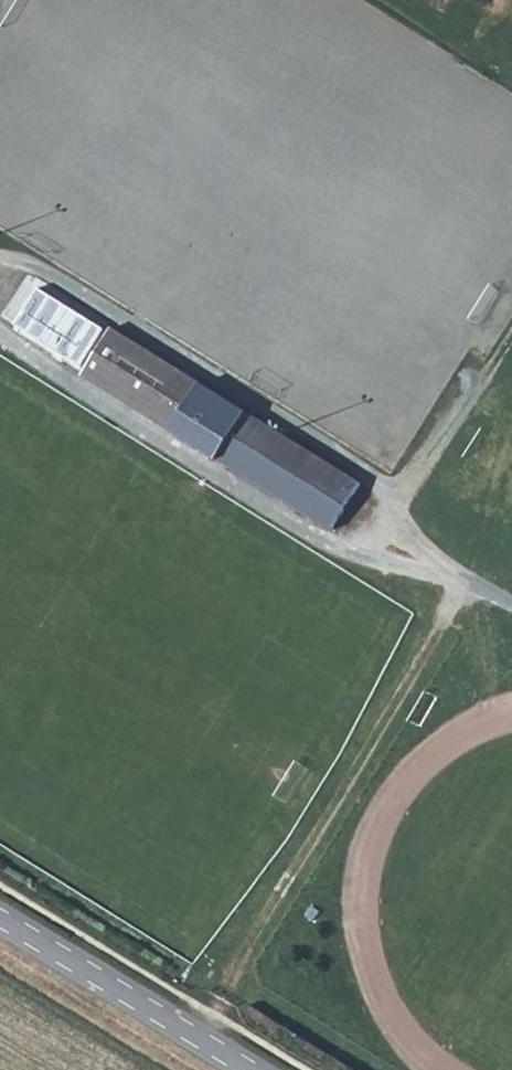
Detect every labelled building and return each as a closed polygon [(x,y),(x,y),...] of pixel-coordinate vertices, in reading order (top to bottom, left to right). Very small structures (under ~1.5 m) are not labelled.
[(165,403),(155,418),(173,430),(200,387),(182,376),(176,385),(140,363),(146,354),(109,330),(92,357),(165,403)] [(176,385),(182,376),(146,354),(140,363),(176,385)] [(82,373),(155,418),(165,403),(92,357),(82,373)] [(250,412),(203,382),(200,387),(173,430),(220,459),(250,412)] [(332,529),(362,481),(250,412),(220,459),(332,529)]
